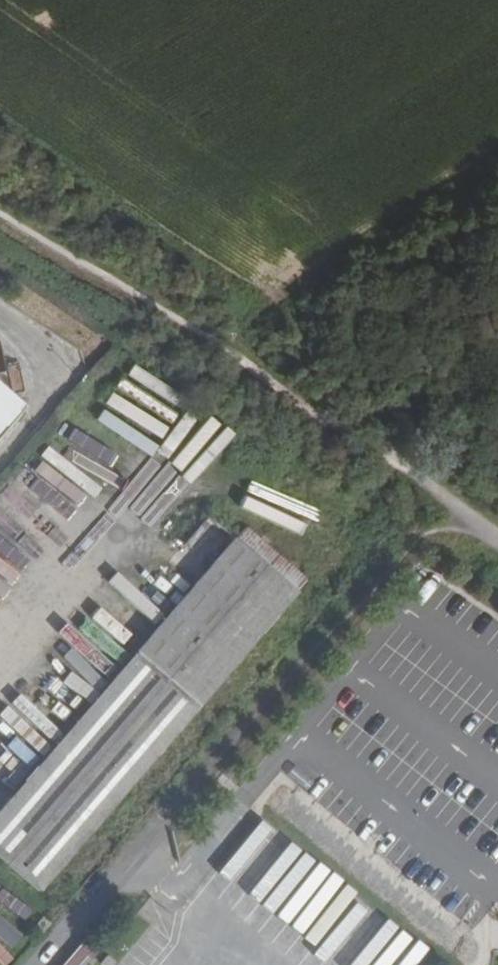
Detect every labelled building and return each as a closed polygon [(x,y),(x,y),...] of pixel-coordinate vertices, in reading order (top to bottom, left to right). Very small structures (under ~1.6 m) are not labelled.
[(22,402),(0,383),(0,428),(22,402)] [(0,820),(0,859),(42,894),(294,592),(233,541),(0,820)] [(63,964),(88,964),(97,953),(81,941),(63,964)]
